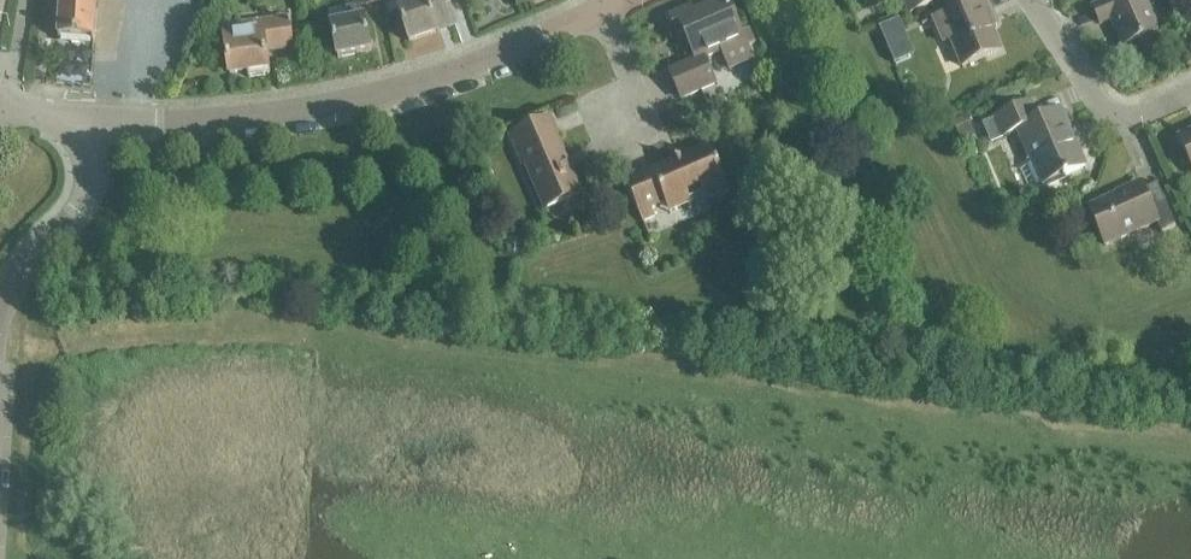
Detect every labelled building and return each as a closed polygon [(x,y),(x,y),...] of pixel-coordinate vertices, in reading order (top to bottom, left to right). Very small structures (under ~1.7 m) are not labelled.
[(97,0),(62,0),(59,41),(61,41),(61,39),(93,41),(93,43),(95,43),(97,0)] [(454,24),(446,0),(419,0),(397,8),(408,42),(438,32),(437,30),(454,24)] [(726,0),(720,0),(691,12),(689,7),(669,15),(677,33),(683,31),(695,59),(669,71),(680,98),(714,83),(703,58),(721,50),(729,69),(751,60),(745,46),(743,40),(739,32),(726,0)] [(909,13),(939,0),(904,0),(909,13)] [(999,50),(985,16),(992,14),(986,0),(975,0),(932,18),(942,42),(950,39),(961,66),(999,50)] [(1140,39),(1142,43),(1145,47),(1151,48),(1156,46),(1159,42),(1159,36),(1156,31),(1158,31),(1144,0),(1105,0),(1102,1),(1103,2),(1092,7),(1099,24),(1110,19),(1122,46),(1140,39)] [(1173,3),(1179,16),(1190,11),(1190,6),(1188,0),(1179,0),(1173,3)] [(360,4),(329,11),(338,57),(370,51),(360,4)] [(898,19),(878,28),(885,45),(905,36),(898,19)] [(266,50),(292,47),(288,21),(223,30),(229,73),(248,71),(248,78),(269,75),(266,50)] [(748,28),(739,32),(743,40),(745,46),(754,42),(748,28)] [(1111,70),(1108,75),(1112,81),(1118,80),(1121,74),(1117,69),(1111,70)] [(1084,166),(1059,110),(1038,119),(1031,102),(982,123),(990,141),(1017,130),(1031,162),(1019,167),(1029,190),(1084,166)] [(965,117),(951,122),(959,141),(972,136),(965,117)] [(544,209),(581,193),(557,138),(558,137),(550,119),(509,136),(522,166),(524,164),(544,209)] [(1178,138),(1190,167),(1190,132),(1178,138)] [(706,201),(728,192),(709,146),(625,182),(642,221),(654,216),(650,209),(664,203),(668,213),(704,198),(706,201)] [(1160,232),(1174,225),(1156,183),(1143,189),(1140,183),(1087,207),(1104,245),(1156,222),(1160,232)]
